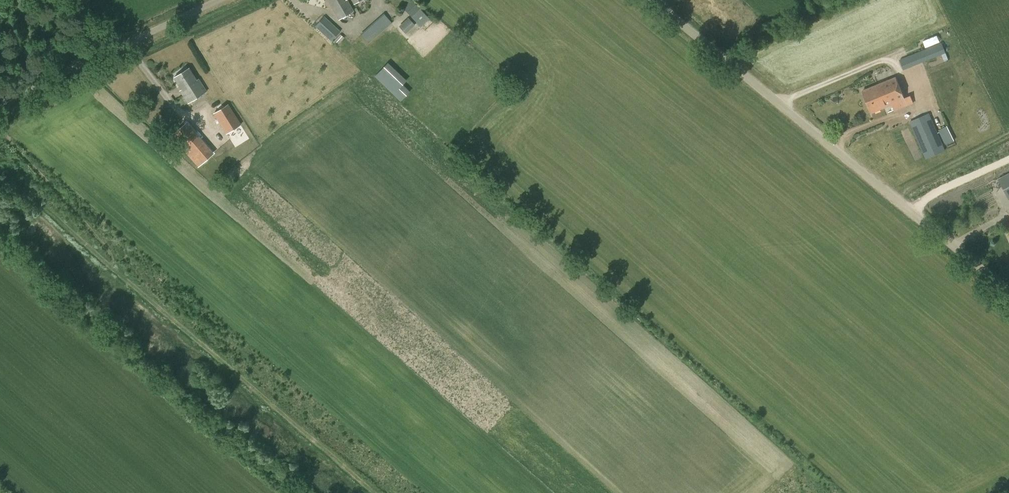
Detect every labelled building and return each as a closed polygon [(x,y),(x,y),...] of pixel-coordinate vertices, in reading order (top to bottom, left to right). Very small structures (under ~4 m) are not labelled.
[(345,0),(328,0),(339,19),(352,12),(345,0)] [(400,9),(408,0),(391,0),(400,9)] [(402,8),(420,27),(429,19),(411,0),(402,8)] [(392,22),(384,13),(360,34),(368,43),(392,22)] [(315,26),(331,41),(341,31),(324,16),(315,26)] [(399,27),(405,33),(414,24),(408,18),(399,27)] [(344,38),(340,34),(333,42),(337,45),(344,38)] [(900,60),(904,70),(946,53),(941,43),(900,60)] [(409,91),(402,85),(406,81),(386,63),(374,77),(400,101),(409,91)] [(180,91),(188,104),(207,92),(199,79),(197,80),(189,68),(174,78),(182,90),(180,91)] [(892,104),(895,110),(907,105),(896,78),(863,91),(872,113),(892,104)] [(145,102),(137,111),(144,116),(152,107),(145,102)] [(228,104),(215,112),(228,133),(241,124),(228,104)] [(929,113),(909,121),(926,159),(945,150),(929,113)] [(939,129),(946,145),(955,141),(949,126),(939,129)] [(210,152),(204,147),(193,158),(199,164),(210,152)] [(999,179),(1008,199),(1008,174),(999,179)]
